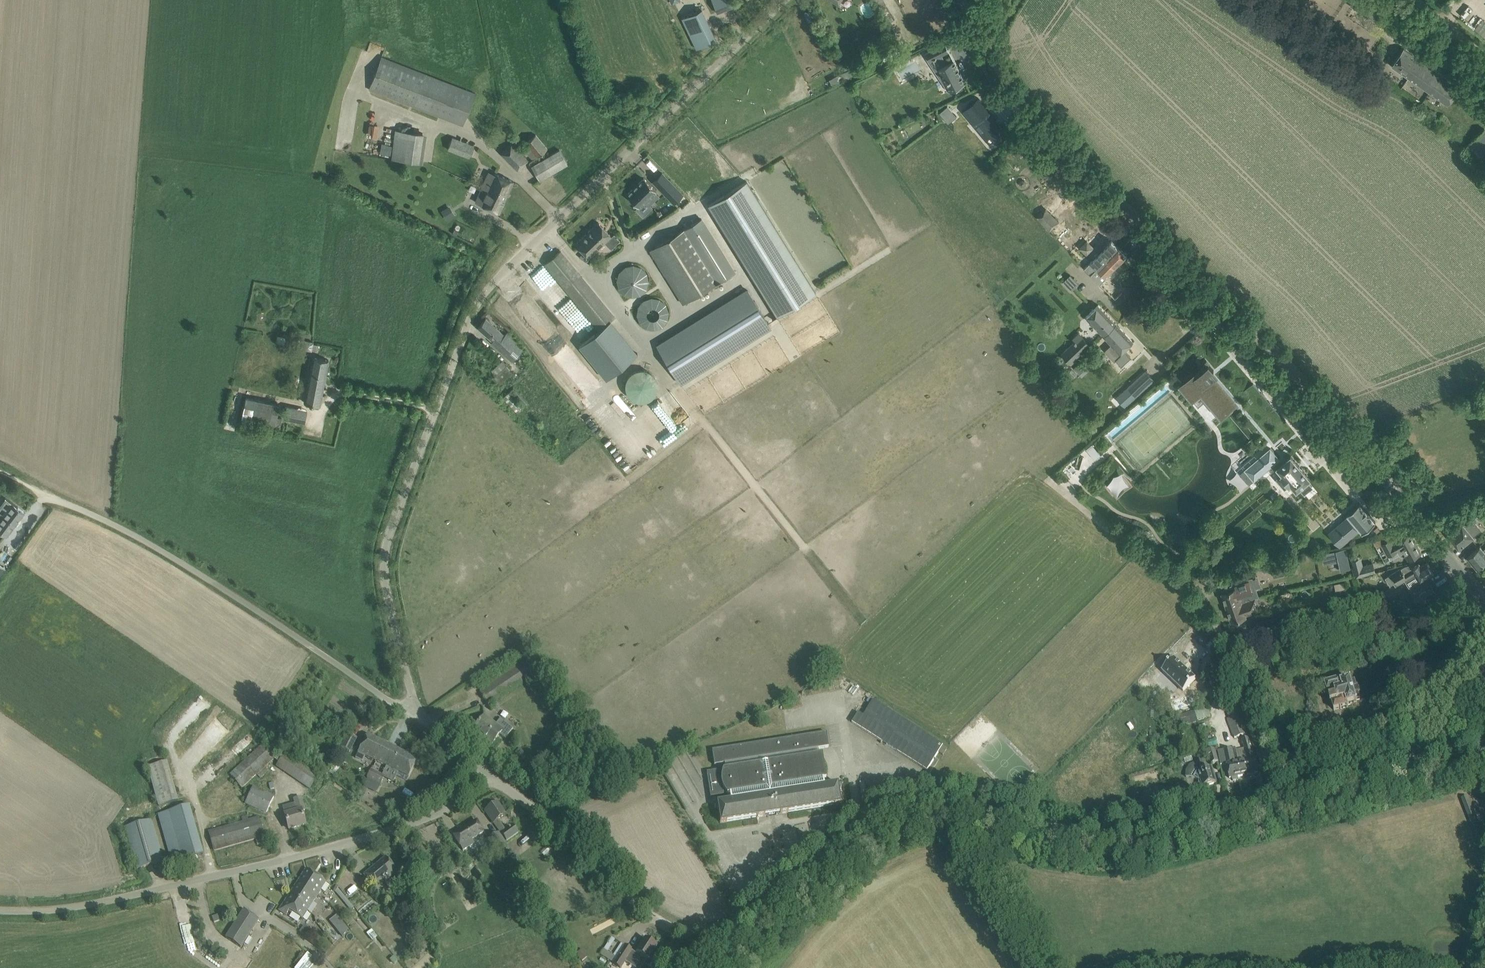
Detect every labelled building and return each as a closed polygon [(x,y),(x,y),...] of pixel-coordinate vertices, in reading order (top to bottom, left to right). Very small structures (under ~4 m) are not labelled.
[(717,12),(732,6),(729,0),(712,0),(717,12)] [(682,19),(697,48),(715,39),(701,10),(682,19)] [(966,83),(954,60),(947,64),(942,55),(950,51),(945,42),(925,52),(930,61),(939,56),(943,65),(938,68),(950,91),(966,83)] [(1404,48),(1398,56),(1392,65),(1448,104),(1460,87),(1404,48)] [(475,92),(382,56),(369,89),(463,126),(475,92)] [(962,111),(973,125),(974,124),(980,120),(997,141),(1007,133),(1001,125),(999,126),(995,121),(997,120),(978,98),(962,111)] [(948,105),(939,112),(948,123),(957,116),(956,115),(953,117),(949,113),(952,111),(948,105)] [(423,161),(427,131),(396,128),(392,157),(423,161)] [(1484,128),(1467,146),(1484,164),(1484,128)] [(524,149),(527,152),(533,160),(548,148),(536,134),(526,142),(528,145),(524,149)] [(474,145),(453,137),(448,149),(470,157),(474,145)] [(386,153),(388,143),(382,142),(380,152),(386,153)] [(501,154),(514,166),(517,169),(528,159),(515,146),(517,144),(514,142),(501,154)] [(567,163),(559,149),(531,166),(539,180),(567,163)] [(495,173),(494,174),(490,184),(484,182),(482,188),(498,195),(500,190),(508,193),(513,181),(495,173)] [(643,178),(642,179),(627,193),(627,194),(627,193),(626,194),(637,205),(639,207),(640,207),(639,206),(645,201),(649,205),(658,196),(654,192),(655,191),(656,191),(654,189),(643,177),(643,178)] [(670,179),(661,188),(674,203),(684,194),(670,179)] [(747,181),(708,205),(777,315),(815,291),(747,181)] [(498,195),(482,188),(487,190),(483,199),(478,196),(475,202),(499,212),(508,193),(500,190),(498,195)] [(441,211),(446,220),(454,215),(449,206),(441,211)] [(1046,209),(1039,215),(1037,216),(1050,230),(1058,222),(1046,209)] [(701,218),(650,250),(683,304),(735,272),(701,218)] [(612,236),(605,229),(598,222),(576,244),(589,258),(612,236)] [(1091,274),(1118,246),(1112,240),(1104,248),(1099,243),(1094,248),(1087,241),(1081,248),(1087,254),(1088,253),(1094,258),(1085,268),(1091,274)] [(1111,281),(1107,277),(1103,273),(1112,264),(1116,267),(1127,255),(1118,246),(1091,274),(1105,288),(1111,281)] [(561,251),(544,264),(551,272),(598,330),(611,319),(614,316),(567,258),(561,251)] [(646,283),(649,283),(647,263),(617,265),(619,294),(647,292),(646,283)] [(1070,274),(1063,281),(1072,290),(1079,283),(1070,274)] [(680,383),(771,327),(748,290),(657,346),(680,383)] [(633,311),(654,332),(673,313),(652,292),(633,311)] [(1098,305),(1091,311),(1086,316),(1098,329),(1111,318),(1098,305)] [(504,334),(486,317),(477,327),(496,343),(504,334)] [(1098,329),(1104,335),(1116,323),(1111,318),(1098,329)] [(1116,323),(1104,335),(1120,353),(1133,341),(1116,323)] [(495,345),(505,354),(512,360),(522,349),(516,343),(517,342),(506,332),(504,334),(496,343),(495,345)] [(277,335),(276,342),(284,343),(285,336),(277,335)] [(1062,352),(1071,362),(1091,343),(1083,335),(1076,341),(1075,339),(1062,352)] [(299,338),(297,348),(312,351),(312,350),(317,351),(319,344),(314,343),(314,341),(308,340),(299,338)] [(304,402),(310,403),(320,405),(328,360),(312,357),(309,376),(306,376),(306,378),(308,378),(304,402)] [(501,360),(488,372),(498,385),(512,373),(501,360)] [(1181,385),(1193,399),(1200,393),(1222,418),(1221,416),(1235,404),(1239,408),(1209,372),(1213,369),(1207,362),(1180,385),(1181,385)] [(657,389),(658,385),(657,381),(656,378),(653,374),(650,371),(645,370),(641,369),(637,370),(634,371),(631,373),(628,377),(626,381),(626,385),(626,390),(628,394),(631,397),(634,399),(637,400),(641,401),(645,401),(650,399),(653,396),(656,393),(657,389)] [(1126,407),(1155,380),(1146,370),(1116,397),(1126,407)] [(664,394),(668,401),(674,397),(671,390),(664,394)] [(241,421),(274,429),(280,404),(246,397),(241,421)] [(287,406),(285,414),(296,416),(297,408),(287,406)] [(674,424),(687,418),(681,406),(668,412),(674,424)] [(1286,432),(1280,438),(1290,449),(1296,442),(1286,432)] [(1250,465),(1245,469),(1254,480),(1259,475),(1268,468),(1272,471),(1277,467),(1283,474),(1278,477),(1278,478),(1276,479),(1284,489),(1286,487),(1291,483),(1296,490),(1300,487),(1304,493),(1312,487),(1307,481),(1310,478),(1291,455),(1281,463),(1278,459),(1279,458),(1270,448),(1250,465)] [(1115,460),(1108,466),(1113,471),(1103,480),(1114,493),(1113,494),(1117,499),(1136,482),(1115,460)] [(0,507),(0,520),(0,521),(0,530),(4,533),(6,535),(15,523),(16,523),(15,522),(18,519),(19,519),(18,519),(24,511),(18,507),(5,497),(5,498),(6,499),(2,504),(0,507)] [(1330,533),(1341,545),(1360,529),(1362,532),(1367,528),(1368,528),(1368,527),(1370,526),(1371,525),(1376,521),(1360,502),(1346,513),(1349,517),(1330,533)] [(1476,520),(1483,515),(1476,505),(1462,514),(1467,522),(1474,517),(1476,520)] [(1115,517),(1118,508),(1112,506),(1108,514),(1115,517)] [(1459,547),(1467,541),(1472,536),(1462,523),(1448,534),(1459,547)] [(1392,535),(1373,540),(1377,547),(1382,545),(1388,555),(1397,550),(1399,555),(1404,552),(1408,559),(1421,552),(1411,534),(1400,540),(1398,537),(1396,533),(1392,535)] [(1467,557),(1477,569),(1484,562),(1484,548),(1483,549),(1480,546),(1475,551),(1467,557)] [(1345,549),(1321,554),(1323,565),(1338,561),(1340,571),(1350,569),(1345,549)] [(1274,576),(1290,572),(1287,562),(1271,567),(1274,576)] [(1421,566),(1419,563),(1412,568),(1410,564),(1405,566),(1392,573),(1390,571),(1385,574),(1387,577),(1385,578),(1390,585),(1394,583),(1395,585),(1415,574),(1420,581),(1434,573),(1427,562),(1421,566)] [(1363,568),(1355,571),(1357,576),(1375,571),(1373,563),(1362,566),(1363,568)] [(1253,588),(1250,579),(1231,585),(1231,587),(1223,590),(1224,592),(1222,593),(1226,605),(1240,600),(1241,602),(1255,597),(1258,596),(1255,587),(1253,588)] [(1437,593),(1431,584),(1413,595),(1419,604),(1437,593)] [(1241,602),(1240,600),(1226,605),(1232,621),(1246,616),(1245,615),(1260,610),(1255,597),(1241,602)] [(1247,645),(1257,642),(1267,639),(1264,629),(1244,636),(1247,645)] [(1174,658),(1162,671),(1183,691),(1195,679),(1174,658)] [(1357,702),(1350,679),(1341,682),(1340,680),(1325,684),(1331,703),(1332,703),(1336,716),(1342,714),(1341,709),(1348,707),(1347,704),(1357,702)] [(1207,693),(1214,689),(1210,681),(1203,685),(1207,693)] [(851,722),(861,729),(899,753),(927,771),(943,745),(872,700),(863,715),(859,713),(858,712),(854,718),(851,722)] [(1211,717),(1207,706),(1194,710),(1194,711),(1179,716),(1183,726),(1211,717)] [(1234,738),(1238,737),(1247,733),(1238,707),(1226,711),(1229,718),(1228,719),(1234,738)] [(484,716),(480,722),(474,730),(492,744),(499,735),(505,739),(513,729),(500,719),(496,725),(484,716)] [(718,809),(719,814),(720,824),(841,804),(839,790),(841,788),(841,785),(838,784),(824,786),(823,780),(826,779),(822,754),(819,755),(818,749),(829,747),(826,732),(712,750),(714,765),(725,764),(726,770),(723,770),(722,770),(707,772),(711,798),(726,795),(727,795),(730,795),(730,801),(717,803),(714,805),(715,808),(718,809)] [(357,738),(349,733),(341,748),(349,752),(357,738)] [(364,756),(377,762),(386,744),(367,735),(356,757),(362,760),(364,756)] [(1244,776),(1249,775),(1250,778),(1256,776),(1255,773),(1258,773),(1255,758),(1254,758),(1249,738),(1242,740),(1248,759),(1241,761),(1244,776)] [(402,752),(386,744),(377,762),(393,770),(402,752)] [(278,762),(276,766),(310,789),(319,774),(281,747),(274,758),(262,745),(230,775),(242,789),(257,774),(261,778),(268,772),(265,768),(274,759),(278,762)] [(1215,749),(1202,753),(1203,758),(1209,756),(1211,764),(1219,762),(1215,749)] [(1238,777),(1244,776),(1241,761),(1238,761),(1236,749),(1232,750),(1231,749),(1218,751),(1221,765),(1227,764),(1230,779),(1232,778),(1233,781),(1239,780),(1238,777)] [(418,760),(402,752),(393,770),(399,773),(397,776),(403,779),(405,776),(409,778),(418,760)] [(169,761),(149,766),(159,806),(179,801),(169,761)] [(1210,786),(1210,785),(1217,783),(1212,768),(1206,770),(1203,761),(1198,763),(1197,761),(1190,764),(1186,770),(1185,777),(1194,778),(1199,781),(1199,780),(1199,781),(1201,780),(1204,791),(1210,786)] [(380,785),(384,777),(372,770),(367,779),(380,785)] [(245,804),(266,814),(274,796),(253,786),(245,804)] [(1473,807),(1469,796),(1463,799),(1467,810),(1473,807)] [(305,810),(302,802),(301,797),(293,799),(295,804),(282,807),(289,830),(305,825),(301,811),(305,810)] [(493,823),(498,819),(506,814),(498,803),(485,811),(493,823)] [(203,854),(200,845),(189,806),(158,815),(172,863),(203,854)] [(214,830),(209,832),(212,841),(214,851),(256,839),(261,838),(264,837),(262,827),(261,825),(259,819),(259,817),(249,820),(248,816),(242,818),(243,822),(214,830)] [(163,861),(160,852),(151,820),(125,827),(137,869),(163,861)] [(484,832),(482,829),(476,821),(453,835),(458,844),(460,846),(463,850),(470,845),(468,841),(484,832)] [(500,834),(506,842),(517,834),(512,826),(500,834)] [(498,833),(488,839),(487,840),(499,859),(510,852),(498,833)] [(397,872),(392,865),(386,857),(364,875),(379,893),(387,886),(384,882),(397,872)] [(306,869),(299,880),(311,887),(309,890),(317,895),(326,882),(306,869)] [(303,918),(317,895),(309,890),(311,887),(299,880),(279,911),(287,916),(291,911),(303,918)] [(354,907),(347,899),(344,902),(350,910),(354,907)] [(241,948),(259,920),(244,910),(226,938),(241,948)] [(329,921),(342,937),(348,929),(337,915),(329,921)] [(653,953),(657,947),(645,939),(636,953),(621,943),(613,955),(604,949),(600,954),(614,962),(613,963),(620,967),(621,967),(625,962),(635,967),(646,967),(655,955),(653,953)] [(311,947),(310,956),(320,956),(321,947),(311,947)] [(577,954),(580,959),(586,954),(582,950),(577,954)] [(318,961),(309,953),(295,967),(312,967),(318,961)]
